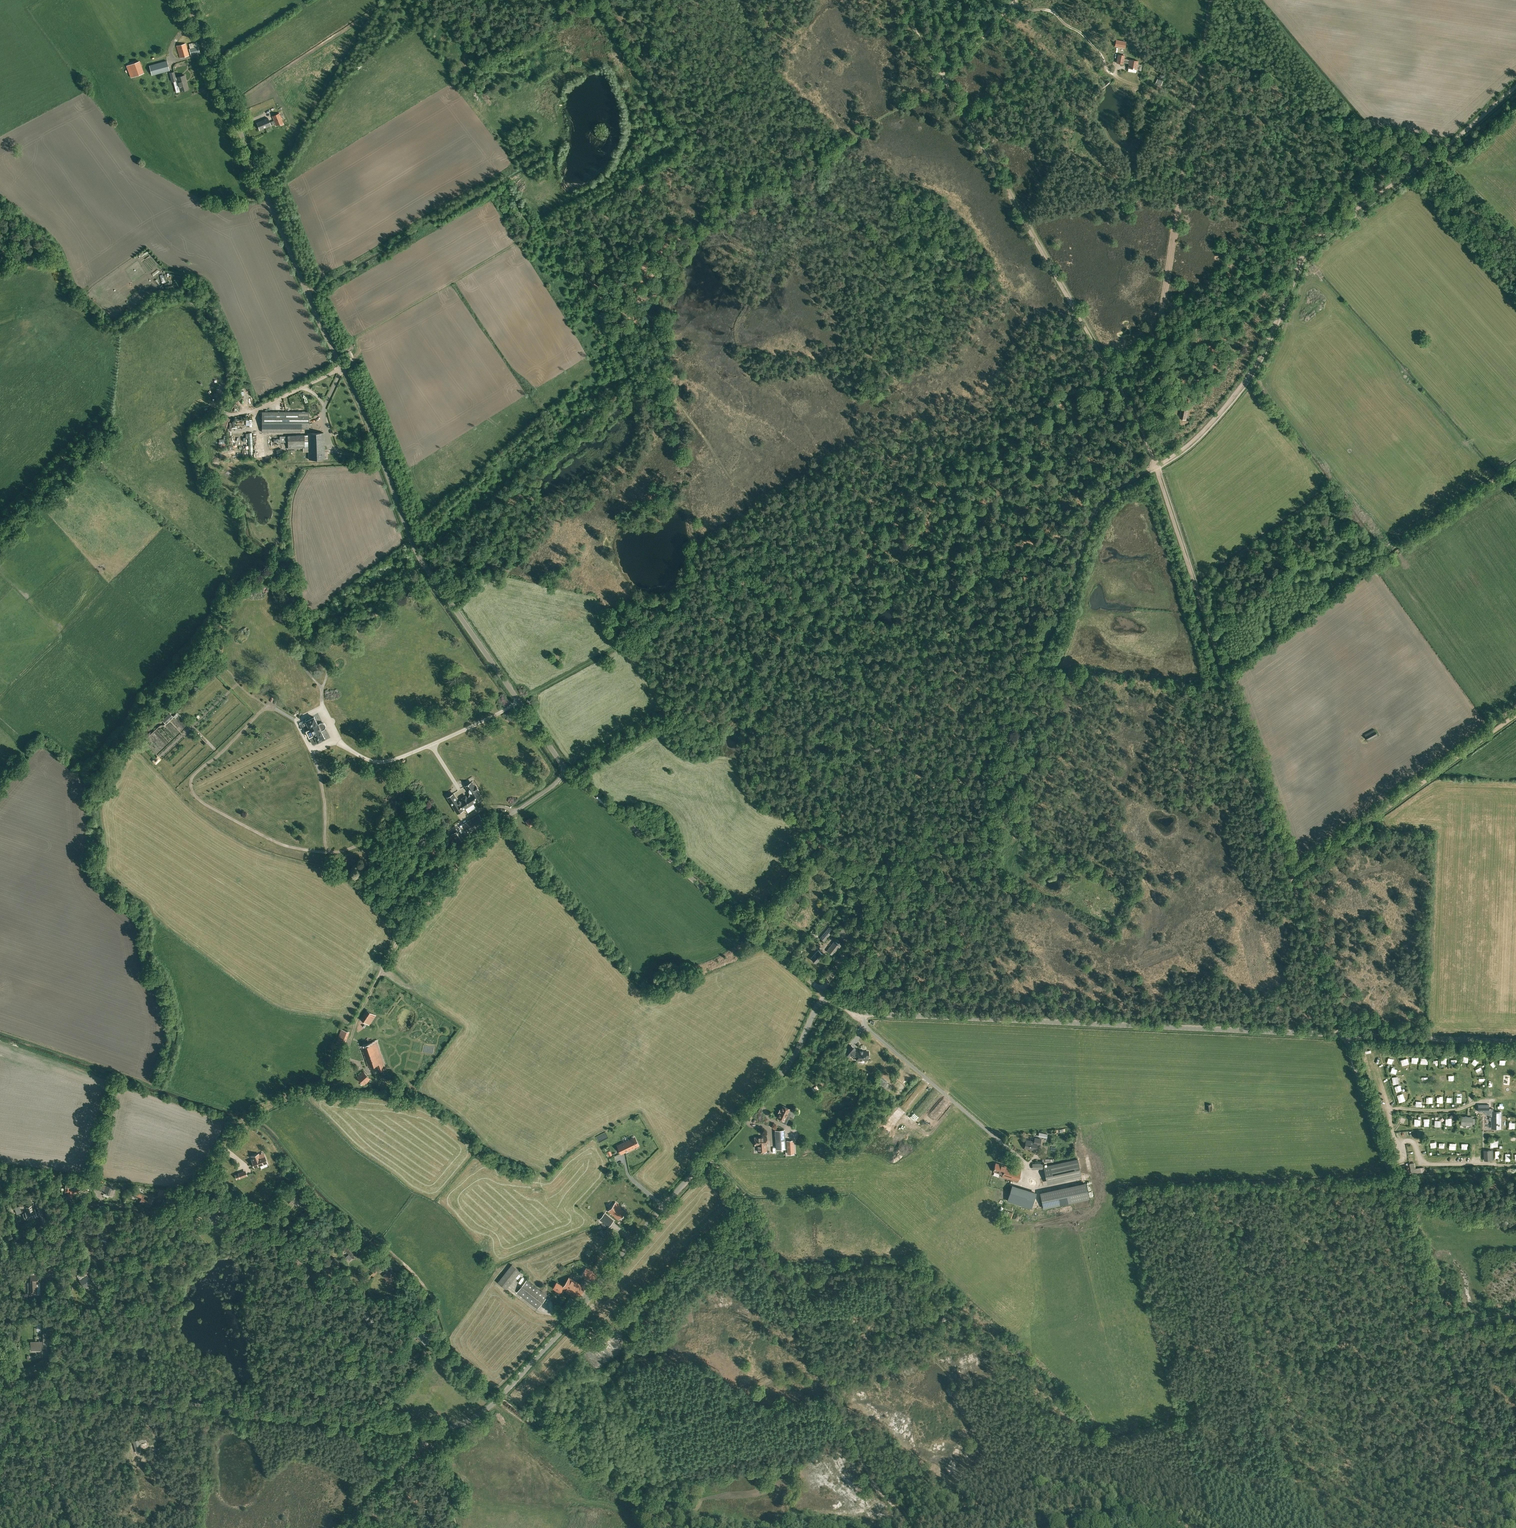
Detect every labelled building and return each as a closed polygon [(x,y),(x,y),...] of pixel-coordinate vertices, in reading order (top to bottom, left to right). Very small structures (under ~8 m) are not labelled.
[(189,55),(186,43),(177,46),(181,58),(189,55)] [(199,53),(198,47),(195,47),(189,49),(191,55),(199,53)] [(1125,55),(1118,54),(1117,63),(1123,64),(1124,62),(1129,63),(1128,68),(1137,69),(1138,61),(1130,59),(1130,61),(1124,60),(1125,55)] [(144,73),(140,61),(127,66),(131,78),(144,73)] [(170,70),(167,61),(150,65),(152,75),(170,70)] [(185,75),(177,77),(181,91),(189,89),(185,75)] [(279,113),(272,116),(276,125),(280,124),(283,123),(284,123),(279,113)] [(260,130),(271,125),(273,125),(271,122),(270,122),(268,118),(257,122),(260,130)] [(27,246),(33,250),(37,244),(31,241),(27,246)] [(309,412),(262,412),(262,431),(301,431),(301,428),(309,428),(309,412)] [(308,433),(308,435),(304,436),(288,436),(288,442),(288,448),(305,448),(308,447),(309,459),(324,459),(323,432),(308,433)] [(414,588),(408,585),(404,595),(410,597),(414,588)] [(162,720),(166,724),(174,717),(170,713),(162,720)] [(322,731),(319,724),(317,725),(313,718),(307,721),(306,719),(299,723),(302,728),(304,726),(307,730),(306,731),(313,743),(314,744),(315,744),(324,739),(321,732),(322,731)] [(161,759),(158,755),(152,761),(156,764),(161,759)] [(479,790),(477,786),(474,788),(471,783),(467,786),(472,794),(471,797),(478,792),(477,791),(479,790)] [(463,809),(479,799),(481,801),(483,800),(478,792),(471,797),(462,803),(461,801),(459,801),(459,802),(463,809)] [(463,809),(459,802),(453,793),(448,797),(458,812),(463,809)] [(465,823),(470,832),(485,823),(479,814),(465,823)] [(531,826),(535,824),(530,818),(527,821),(531,826)] [(452,835),(453,837),(451,838),(453,841),(455,840),(457,843),(464,839),(458,830),(452,835)] [(848,937),(852,932),(844,926),(840,931),(848,937)] [(824,941),(833,930),(829,927),(820,938),(824,941)] [(833,955),(841,945),(834,940),(827,950),(833,955)] [(817,963),(824,955),(818,950),(811,958),(817,963)] [(369,1024),(375,1014),(367,1009),(361,1019),(369,1024)] [(362,1047),(368,1067),(377,1064),(380,1071),(386,1069),(377,1042),(362,1047)] [(845,1052),(846,1053),(849,1056),(850,1054),(854,1057),(856,1057),(857,1060),(868,1059),(867,1056),(869,1056),(868,1051),(856,1052),(854,1050),(855,1049),(851,1045),(845,1052)] [(365,1084),(371,1078),(364,1071),(358,1077),(365,1084)] [(892,1086),(886,1081),(887,1080),(881,1076),(877,1081),(879,1082),(878,1084),(884,1088),(885,1087),(889,1091),(892,1086)] [(786,1124),(789,1116),(787,1115),(790,1109),(783,1106),(777,1117),(783,1120),(782,1122),(786,1124)] [(1484,1112),(1484,1114),(1487,1115),(1487,1114),(1491,1116),(1491,1128),(1501,1128),(1501,1111),(1493,1111),(1493,1108),(1489,1108),(1489,1106),(1478,1106),(1478,1111),(1483,1111),(1483,1112),(1484,1112)] [(1472,1125),(1473,1117),(1462,1117),(1461,1125),(1464,1125),(1464,1127),(1466,1127),(1466,1125),(1472,1125)] [(920,1124),(916,1128),(924,1135),(927,1131),(920,1124)] [(776,1130),(776,1139),(785,1139),(784,1130),(776,1130)] [(633,1137),(617,1145),(621,1153),(635,1146),(633,1143),(636,1142),(633,1137)] [(767,1144),(767,1137),(761,1137),(755,1137),(755,1138),(754,1138),(754,1141),(755,1141),(755,1145),(758,1145),(758,1151),(759,1151),(759,1152),(763,1152),(763,1151),(767,1151),(767,1149),(766,1144),(767,1144)] [(1036,1150),(1036,1149),(1039,1150),(1040,1145),(1041,1139),(1035,1138),(1034,1141),(1026,1140),(1024,1148),(1036,1150)] [(785,1139),(776,1139),(777,1149),(785,1148),(785,1139)] [(264,1155),(259,1157),(258,1154),(252,1156),(253,1159),(252,1160),(255,1167),(267,1162),(264,1155)] [(1044,1166),(1047,1180),(1080,1172),(1078,1159),(1044,1166)] [(1017,1182),(1021,1170),(996,1163),(993,1171),(1003,1174),(1002,1177),(1017,1182)] [(76,1185),(70,1184),(71,1180),(66,1180),(65,1191),(69,1191),(69,1196),(74,1196),(74,1192),(78,1192),(78,1188),(75,1188),(76,1185)] [(112,1197),(113,1196),(115,1189),(101,1184),(99,1188),(105,1190),(104,1192),(110,1195),(112,1197)] [(170,1190),(158,1188),(157,1196),(169,1197),(170,1190)] [(1015,1189),(1013,1195),(1035,1199),(1036,1191),(1021,1188),(1021,1190),(1015,1189)] [(297,1190),(287,1200),(291,1203),(296,1198),(301,1203),(308,1196),(304,1192),(302,1193),(301,1192),(300,1193),(297,1190)] [(134,1196),(141,1199),(140,1202),(149,1206),(152,1198),(136,1191),(134,1196)] [(1044,1207),(1061,1203),(1061,1202),(1069,1200),(1069,1201),(1071,1201),(1069,1192),(1042,1199),(1044,1207)] [(619,1220),(627,1210),(616,1202),(608,1211),(619,1220)] [(20,1206),(14,1208),(16,1214),(22,1212),(20,1206)] [(35,1209),(32,1210),(31,1206),(27,1207),(28,1211),(26,1212),(28,1219),(37,1216),(35,1209)] [(212,1210),(204,1216),(208,1220),(212,1217),(215,1221),(219,1218),(212,1210)] [(607,1215),(602,1221),(608,1226),(614,1220),(607,1215)] [(96,1238),(100,1240),(101,1240),(102,1238),(107,1240),(109,1233),(100,1230),(96,1238)] [(359,1253),(353,1245),(351,1243),(350,1244),(348,1241),(342,1246),(344,1249),(346,1248),(350,1254),(347,1256),(350,1260),(353,1257),(353,1258),(359,1253)] [(304,1251),(303,1253),(304,1254),(301,1257),(305,1260),(308,1256),(308,1257),(313,1251),(312,1250),(307,1247),(304,1251)] [(335,1257),(328,1263),(332,1269),(340,1263),(335,1257)] [(390,1265),(385,1270),(388,1273),(384,1276),(390,1282),(397,1276),(391,1270),(393,1268),(390,1265)] [(498,1282),(507,1289),(520,1271),(511,1265),(498,1282)] [(87,1267),(80,1273),(83,1278),(80,1280),(84,1287),(91,1282),(86,1274),(90,1271),(87,1267)] [(585,1277),(592,1282),(597,1274),(590,1269),(585,1277)] [(29,1293),(37,1293),(36,1282),(38,1282),(38,1274),(35,1274),(35,1271),(30,1271),(31,1281),(28,1282),(29,1293)] [(563,1289),(579,1298),(586,1287),(569,1277),(564,1286),(562,1288),(563,1288),(563,1289)] [(538,1308),(549,1293),(543,1289),(541,1291),(527,1280),(517,1292),(538,1308)] [(561,1292),(563,1289),(563,1288),(562,1288),(564,1286),(557,1281),(553,1287),(561,1292)] [(570,1313),(577,1302),(570,1298),(563,1308),(570,1313)] [(368,1322),(373,1319),(371,1316),(375,1313),(372,1308),(362,1313),(364,1317),(365,1316),(368,1322)] [(876,1323),(869,1318),(859,1333),(866,1338),(876,1323)] [(49,1329),(49,1333),(43,1334),(44,1344),(52,1344),(52,1329),(49,1329)] [(425,1330),(417,1336),(425,1344),(432,1338),(425,1330)] [(42,1344),(31,1345),(31,1350),(36,1350),(36,1356),(42,1355),(42,1349),(43,1349),(43,1347),(42,1347),(42,1344)] [(133,1441),(137,1451),(142,1449),(139,1443),(145,1440),(144,1436),(133,1441)]
